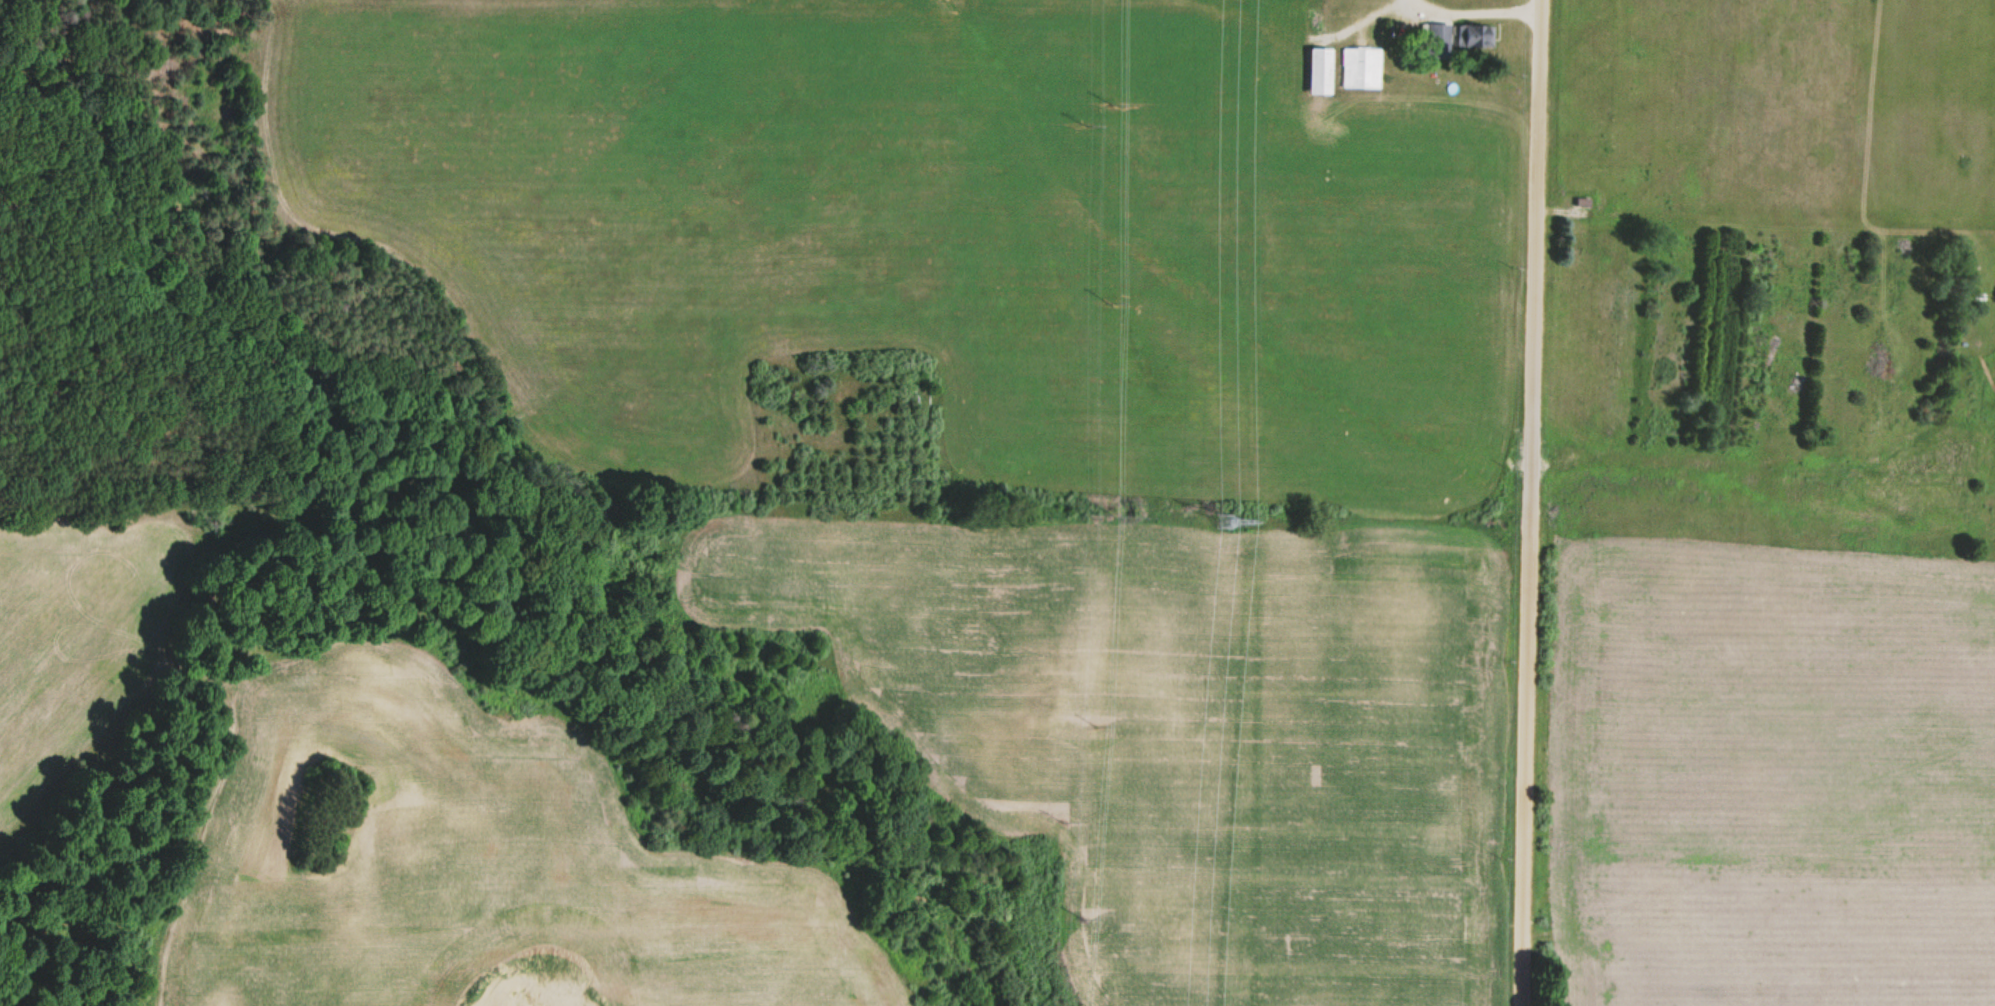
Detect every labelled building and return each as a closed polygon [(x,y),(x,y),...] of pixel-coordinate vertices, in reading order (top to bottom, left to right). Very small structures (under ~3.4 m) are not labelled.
[(1332,48),(1311,48),(1311,93),(1332,93),(1332,48)] [(1380,49),(1342,49),(1342,89),(1380,89),(1380,49)]
